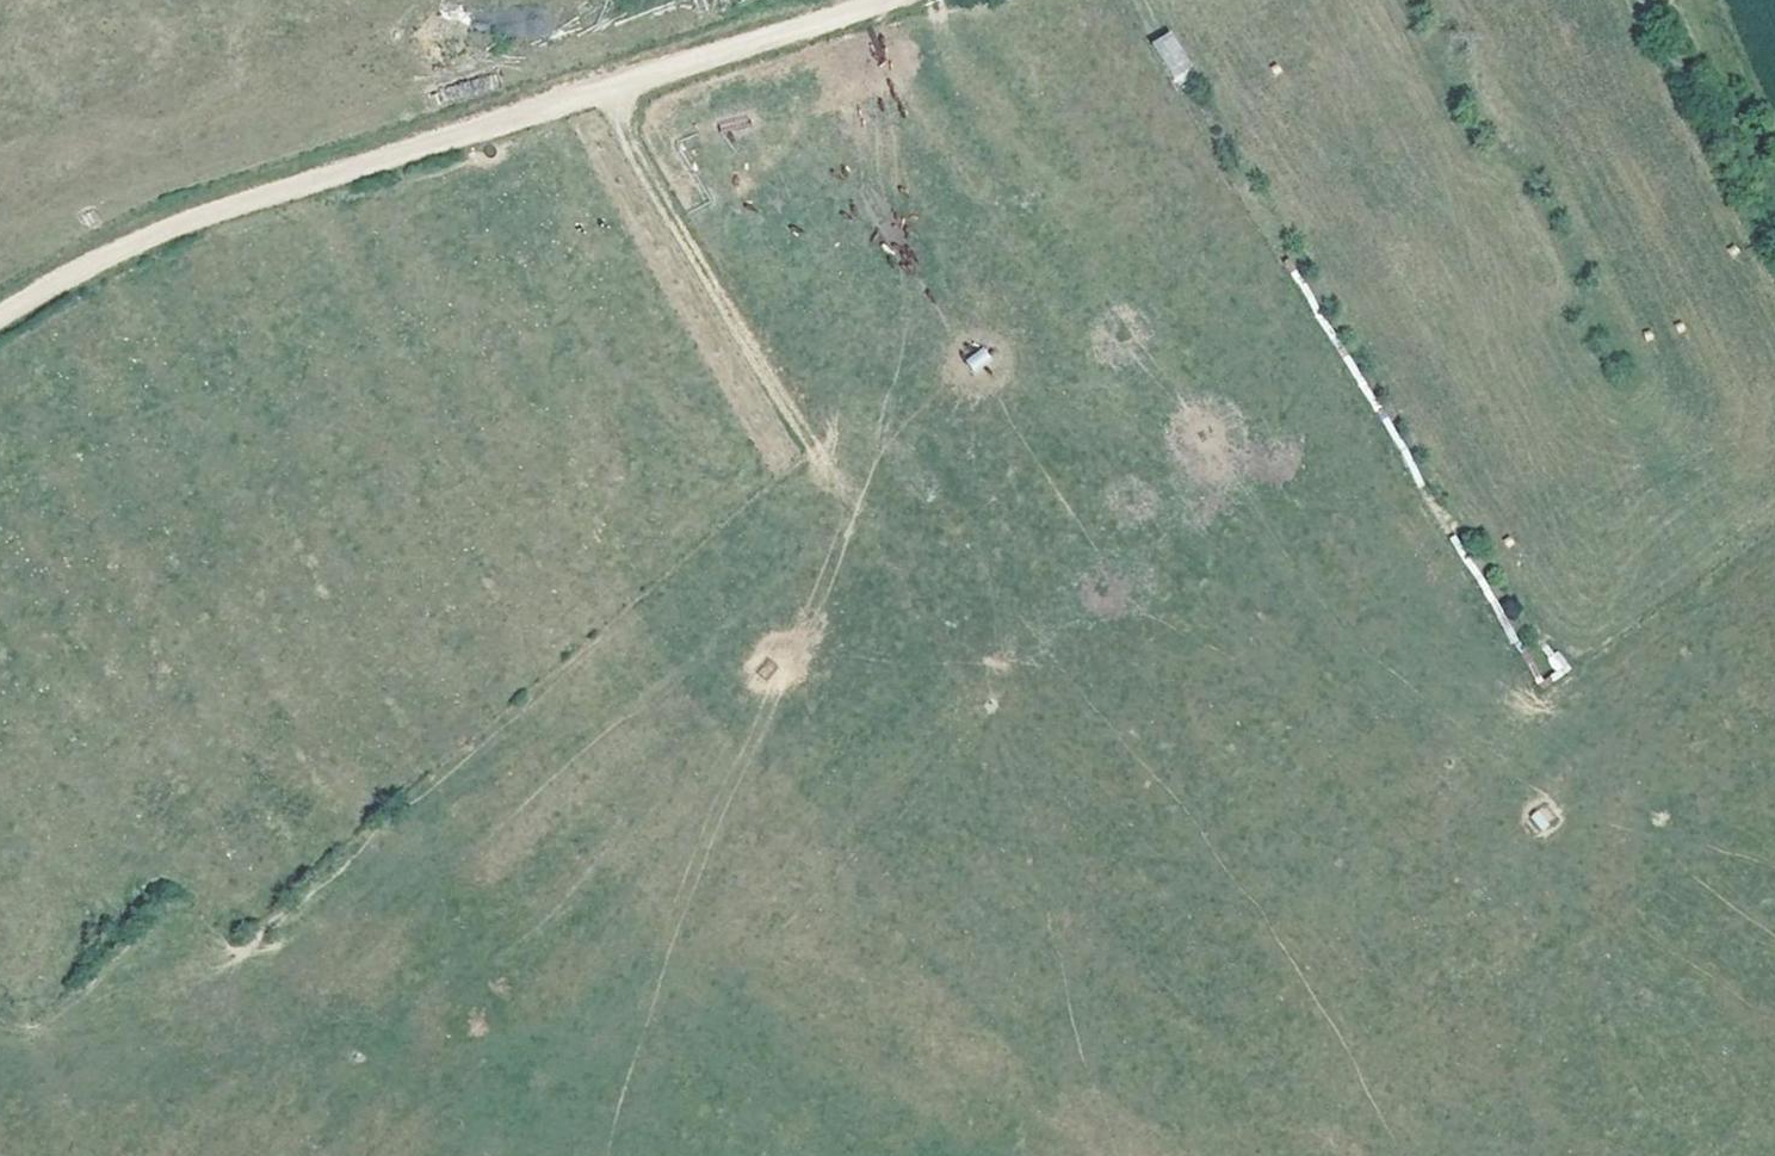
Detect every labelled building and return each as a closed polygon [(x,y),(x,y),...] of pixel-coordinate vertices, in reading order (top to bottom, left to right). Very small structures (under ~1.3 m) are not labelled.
[(1170,30),(1150,42),(1175,82),(1194,70),(1170,30)]
